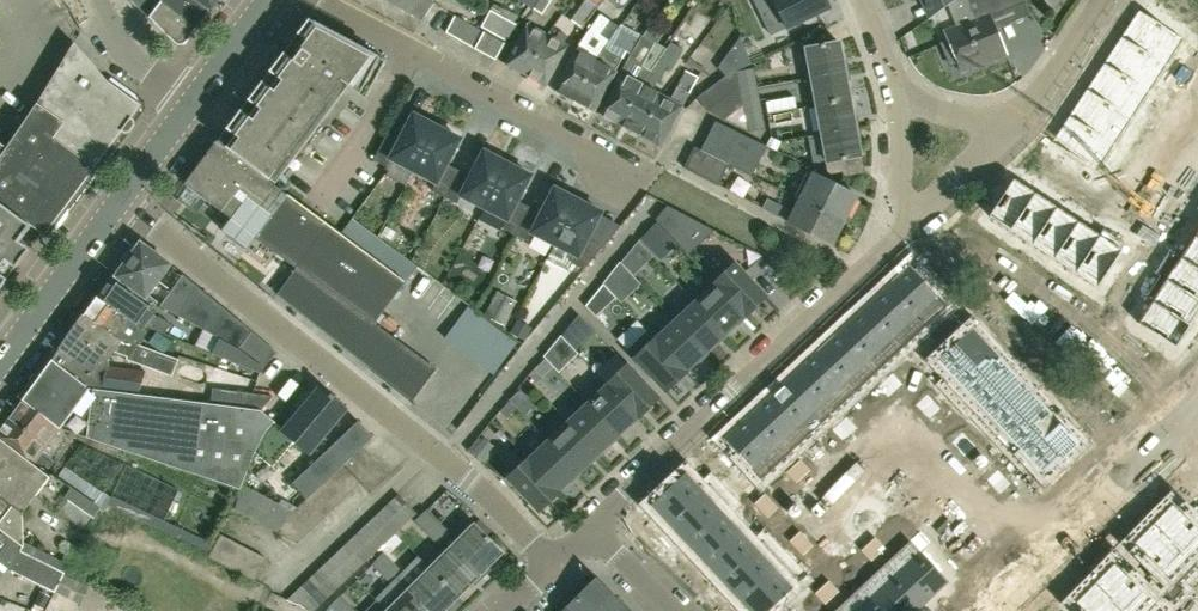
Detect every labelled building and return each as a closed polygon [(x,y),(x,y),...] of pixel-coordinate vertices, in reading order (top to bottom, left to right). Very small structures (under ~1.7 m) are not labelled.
[(196,29),(161,3),(159,0),(131,0),(175,43),(176,44),(179,45),(181,45),(184,44),(186,43),(196,29)] [(161,3),(196,29),(210,10),(196,0),(159,0),(161,3)] [(210,10),(217,0),(196,0),(210,10)] [(422,21),(434,2),(431,0),(430,0),(385,0),(422,21)] [(533,8),(542,15),(552,0),(539,0),(533,8)] [(583,29),(588,22),(589,22),(591,19),(599,7),(603,0),(585,0),(570,20),(583,29)] [(786,28),(829,7),(826,0),(772,0),(786,28)] [(928,16),(953,0),(922,0),(928,16)] [(945,30),(949,41),(942,44),(950,64),(957,61),(962,72),(1006,54),(990,14),(1024,0),(967,0),(975,18),(945,30)] [(1171,4),(1163,16),(1171,21),(1179,9),(1171,4)] [(574,50),(553,90),(574,101),(596,61),(604,49),(622,24),(611,15),(599,7),(591,19),(594,22),(583,38),(576,51),(574,50)] [(1138,9),(1120,36),(1167,67),(1185,39),(1138,9)] [(1179,9),(1171,21),(1178,27),(1186,14),(1179,9)] [(491,10),(482,27),(507,41),(516,24),(491,10)] [(475,48),(495,60),(500,51),(504,43),(491,36),(455,15),(446,32),(475,47),(475,48)] [(219,138),(217,141),(269,181),(342,83),(348,87),(365,99),(381,68),(385,61),(330,31),(311,21),(308,19),(291,42),(269,72),(273,75),(266,85),(262,83),(263,82),(262,81),(247,101),(252,104),(244,114),(241,111),(242,110),(241,109),(226,129),(230,133),(223,143),(219,140),(220,139),(219,138)] [(505,64),(526,75),(548,33),(527,22),(505,64)] [(574,101),(594,112),(603,94),(615,71),(626,50),(630,52),(642,35),(622,24),(604,49),(596,61),(574,101)] [(526,75),(546,86),(568,44),(548,33),(526,75)] [(643,35),(631,54),(646,62),(656,43),(643,35)] [(1120,36),(1103,63),(1149,93),(1167,67),(1120,36)] [(737,71),(752,64),(740,38),(717,67),(725,76),(737,71)] [(810,80),(844,73),(838,41),(804,48),(810,80)] [(640,136),(662,96),(652,91),(656,82),(658,83),(667,66),(672,69),(683,49),(671,42),(651,71),(641,85),(619,125),(640,136)] [(37,104),(6,148),(0,144),(0,204),(31,227),(44,236),(64,210),(141,107),(108,83),(74,43),(37,104)] [(598,114),(619,125),(641,85),(651,71),(628,59),(627,61),(620,74),(598,114)] [(1103,63),(1086,89),(1132,119),(1149,93),(1103,63)] [(1182,65),(1176,73),(1188,81),(1194,73),(1182,65)] [(740,93),(757,89),(753,68),(737,71),(740,93)] [(686,70),(669,100),(662,96),(640,136),(660,147),(682,106),(689,94),(698,75),(686,70)] [(725,76),(697,98),(708,113),(740,93),(737,71),(725,76)] [(844,73),(810,80),(816,112),(850,105),(844,73)] [(1176,73),(1171,81),(1183,89),(1188,81),(1176,73)] [(746,125),(764,121),(758,94),(757,89),(740,93),(746,125)] [(1086,89),(1068,115),(1115,146),(1132,119),(1086,89)] [(850,105),(816,112),(822,144),(856,137),(850,105)] [(413,171),(436,127),(412,114),(399,140),(387,134),(373,160),(386,167),(390,159),(413,171)] [(1068,115),(1050,143),(1097,173),(1115,146),(1068,115)] [(1147,118),(1142,126),(1154,134),(1159,126),(1147,118)] [(764,121),(746,125),(748,132),(766,129),(764,121)] [(714,123),(701,150),(734,167),(751,175),(765,146),(714,123)] [(1142,126),(1136,134),(1148,142),(1154,134),(1142,126)] [(444,197),(458,170),(446,164),(459,139),(436,127),(413,171),(436,183),(432,191),(444,197)] [(856,137),(822,144),(826,162),(824,163),(827,176),(843,173),(844,177),(865,173),(861,156),(860,156),(856,137)] [(216,141),(184,184),(189,187),(206,200),(230,218),(221,231),(247,250),(256,238),(296,268),(277,294),(412,401),(436,369),(375,323),(405,284),(384,267),(379,264),(378,263),(339,234),(328,225),(288,196),(269,181),(217,141),(216,141)] [(726,169),(734,167),(701,150),(701,151),(694,148),(684,169),(719,185),(726,169)] [(483,208),(506,163),(483,151),(470,177),(458,170),(444,197),(457,203),(461,196),(483,208)] [(1051,151),(1043,164),(1051,169),(1059,157),(1051,151)] [(1124,152),(1119,160),(1131,168),(1136,160),(1124,152)] [(1185,168),(1197,176),(1197,175),(1197,166),(1190,160),(1185,168)] [(515,234),(529,207),(517,201),(530,176),(506,163),(483,208),(507,220),(503,228),(515,234)] [(1072,165),(1064,178),(1073,183),(1081,171),(1072,165)] [(1081,171),(1073,183),(1081,188),(1089,176),(1081,171)] [(795,197),(799,199),(844,221),(857,196),(812,174),(811,175),(807,173),(795,197)] [(742,191),(757,199),(765,184),(750,176),(742,191)] [(1013,178),(987,217),(1010,232),(1035,192),(1013,178)] [(1176,182),(1170,190),(1183,198),(1188,190),(1176,182)] [(554,245),(577,200),(554,188),(540,213),(529,207),(515,234),(527,240),(531,233),(554,245)] [(1170,190),(1165,198),(1177,206),(1183,198),(1170,190)] [(1035,192),(1010,232),(1031,246),(1057,207),(1035,192)] [(1116,194),(1108,206),(1116,211),(1124,199),(1116,194)] [(767,199),(762,209),(779,218),(784,208),(767,199)] [(844,221),(799,199),(787,224),(832,246),(844,221)] [(1124,199),(1116,211),(1124,217),(1132,205),(1124,199)] [(577,200),(554,245),(578,257),(574,264),(584,270),(602,246),(588,238),(601,213),(577,200)] [(7,280),(1,276),(9,265),(15,269),(29,250),(18,242),(24,233),(25,233),(27,232),(28,231),(31,227),(0,204),(0,289),(7,280)] [(1057,207),(1031,246),(1053,260),(1079,221),(1057,207)] [(656,221),(674,241),(695,221),(670,208),(656,221)] [(1079,221),(1053,260),(1074,273),(1099,235),(1079,221)] [(675,242),(657,224),(641,238),(660,257),(675,242)] [(1147,225),(1142,233),(1154,241),(1159,233),(1147,225)] [(1099,235),(1074,273),(1097,289),(1126,245),(1102,230),(1099,235)] [(1142,233),(1137,241),(1149,249),(1154,241),(1142,233)] [(1180,257),(1197,269),(1197,239),(1193,236),(1180,257)] [(170,265),(140,243),(115,277),(145,298),(170,265)] [(1155,274),(1160,277),(1197,302),(1197,269),(1180,257),(1170,250),(1155,274)] [(640,267),(628,254),(621,263),(632,274),(640,267)] [(711,279),(745,316),(766,297),(735,264),(715,282),(711,279)] [(910,265),(886,288),(924,328),(948,306),(910,265)] [(1119,268),(1114,276),(1126,284),(1131,276),(1119,268)] [(622,288),(632,279),(623,269),(613,278),(622,288)] [(161,305),(218,338),(238,349),(251,332),(183,275),(161,305)] [(1114,276),(1108,284),(1120,292),(1126,284),(1114,276)] [(1145,298),(1150,302),(1189,327),(1197,314),(1197,302),(1160,277),(1145,298)] [(688,293),(687,294),(725,334),(744,316),(745,316),(711,279),(692,298),(688,293)] [(154,315),(156,312),(110,280),(97,298),(127,319),(145,326),(164,334),(172,324),(159,315),(158,317),(154,315)] [(603,285),(586,306),(595,316),(615,298),(603,285)] [(886,288),(863,309),(901,350),(924,328),(886,288)] [(517,302),(496,291),(484,315),(505,325),(517,302)] [(725,334),(687,294),(667,313),(705,353),(725,334)] [(97,298),(84,316),(115,338),(149,348),(139,345),(147,332),(143,329),(145,326),(127,319),(97,298)] [(1150,302),(1136,323),(1175,349),(1189,327),(1150,302)] [(468,307),(445,338),(494,374),(517,343),(468,307)] [(863,309),(840,331),(877,371),(901,350),(863,309)] [(705,353),(667,313),(648,331),(647,330),(647,331),(686,372),(686,371),(705,353)] [(569,343),(586,322),(579,314),(561,336),(569,343)] [(178,359),(149,348),(115,338),(84,316),(61,348),(62,350),(53,362),(89,390),(143,396),(146,372),(108,367),(108,360),(114,351),(128,357),(126,359),(172,376),(178,359)] [(971,329),(937,361),(955,379),(955,380),(990,349),(971,329)] [(939,330),(931,336),(941,347),(948,341),(939,330)] [(686,372),(647,331),(626,350),(665,391),(686,372)] [(840,331),(817,352),(854,393),(877,371),(840,331)] [(263,368),(276,352),(251,332),(238,349),(263,368)] [(559,372),(577,353),(561,336),(544,356),(559,372)] [(931,336),(924,343),(934,354),(941,347),(931,336)] [(238,349),(218,338),(212,354),(261,374),(263,368),(238,349)] [(955,379),(948,385),(967,406),(970,404),(969,403),(1007,367),(990,349),(955,380),(955,379)] [(817,352),(793,374),(831,414),(854,393),(817,352)] [(553,367),(545,359),(534,369),(542,377),(553,367)] [(50,365),(23,401),(60,429),(240,490),(254,454),(265,431),(274,422),(260,410),(210,404),(143,396),(89,390),(53,362),(50,365)] [(607,384),(638,417),(658,398),(627,365),(607,384)] [(1007,367),(969,403),(970,404),(986,422),(1025,386),(1007,367)] [(281,381),(288,392),(306,380),(298,369),(281,381)] [(892,373),(885,380),(895,390),(902,384),(892,373)] [(793,374),(770,395),(808,436),(831,414),(793,374)] [(150,389),(173,392),(175,377),(152,375),(150,389)] [(885,380),(878,386),(888,397),(895,390),(885,380)] [(637,418),(638,417),(607,384),(606,385),(607,385),(588,403),(584,399),(583,400),(617,435),(637,417),(637,418)] [(1025,386),(986,422),(1004,441),(1042,405),(1025,386)] [(212,388),(210,404),(260,410),(272,396),(212,388)] [(285,431),(274,422),(265,431),(254,454),(269,468),(293,441),(306,451),(306,452),(308,453),(309,451),(343,410),(345,408),(343,407),(333,398),(333,397),(330,395),(329,395),(322,389),(320,388),(319,389),(319,390),(285,431)] [(516,406),(526,397),(520,391),(510,400),(516,406)] [(927,394),(916,404),(923,411),(934,401),(927,394)] [(770,395),(747,417),(785,457),(808,436),(770,395)] [(583,400),(564,418),(598,454),(617,435),(583,400)] [(46,447),(60,429),(23,401),(9,419),(46,447)] [(499,411),(506,418),(517,408),(510,401),(499,411)] [(934,401),(923,411),(930,418),(940,408),(934,401)] [(1042,405),(1004,441),(1023,461),(1027,457),(1026,456),(1060,424),(1042,405)] [(846,416),(839,423),(849,433),(856,427),(846,416)] [(747,417),(723,439),(761,480),(785,457),(747,417)] [(578,473),(598,454),(564,418),(563,419),(567,423),(548,441),(578,473)] [(9,419),(0,430),(0,441),(40,470),(41,468),(46,471),(54,461),(43,452),(46,447),(9,419)] [(335,473),(344,464),(362,447),(373,436),(359,421),(293,483),(307,498),(316,490),(326,481),(335,473)] [(839,423),(832,429),(842,440),(849,433),(839,423)] [(1060,424),(1026,456),(1027,457),(1044,476),(1079,444),(1060,424)] [(962,432),(952,442),(958,449),(969,439),(962,432)] [(481,460),(493,446),(484,438),(472,453),(481,460)] [(969,439),(958,449),(965,456),(976,446),(969,439)] [(24,548),(22,512),(35,495),(85,530),(99,509),(46,472),(46,471),(41,468),(40,470),(0,441),(0,530),(2,531),(24,548)] [(578,473),(548,441),(529,459),(528,458),(527,459),(559,492),(559,491),(578,473)] [(344,464),(352,473),(371,456),(362,447),(344,464)] [(379,465),(371,456),(352,473),(361,483),(379,465)] [(729,456),(719,466),(725,473),(736,463),(729,456)] [(538,511),(559,492),(527,459),(507,478),(538,511)] [(800,459),(793,466),(803,477),(810,470),(800,459)] [(736,463),(725,473),(732,480),(742,470),(736,463)] [(361,483),(352,473),(344,464),(335,473),(352,491),(361,483)] [(388,475),(379,465),(361,483),(370,492),(388,475)] [(793,466),(786,472),(796,483),(803,477),(793,466)] [(998,469),(987,479),(994,486),(1004,476),(998,469)] [(335,473),(326,481),(343,500),(352,491),(335,473)] [(685,473),(651,505),(668,524),(703,492),(685,473)] [(1004,476),(994,486),(1000,493),(1011,484),(1004,476)] [(334,509),(343,500),(326,481),(316,490),(334,509)] [(703,492),(668,524),(686,543),(721,511),(722,512),(730,505),(711,484),(703,492)] [(235,509),(245,515),(257,493),(246,486),(235,509)] [(325,517),(334,509),(316,490),(307,498),(325,517)] [(441,506),(451,516),(465,502),(454,492),(441,506)] [(245,515),(256,520),(268,499),(257,493),(245,515)] [(765,493),(754,503),(761,510),(771,501),(765,493)] [(390,521),(407,504),(399,495),(381,512),(390,521)] [(316,526),(325,517),(307,498),(298,507),(316,526)] [(256,520),(267,526),(279,505),(268,499),(256,520)] [(771,501),(761,510),(767,518),(778,508),(771,501)] [(1152,522),(1194,563),(1197,560),(1197,525),(1196,527),(1171,502),(1152,522)] [(390,521),(398,530),(416,513),(407,504),(390,521)] [(288,514),(289,511),(279,505),(267,526),(278,532),(288,514)] [(307,534),(316,526),(298,507),(293,512),(289,511),(288,514),(307,534)] [(421,515),(444,539),(450,533),(427,509),(421,515)] [(721,511),(686,543),(704,562),(739,530),(722,512),(721,511)] [(373,520),(390,538),(398,530),(390,521),(381,512),(373,520)] [(298,543),(307,534),(288,514),(278,532),(298,543)] [(438,545),(444,539),(421,515),(414,522),(438,545)] [(390,538),(373,520),(364,528),(381,546),(390,538)] [(1152,522),(1132,543),(1156,567),(1147,577),(1166,596),(1172,602),(1183,591),(1177,585),(1196,565),(1194,563),(1152,522)] [(460,537),(451,546),(480,574),(501,552),(473,524),(460,537)] [(381,546),(364,528),(356,536),(373,554),(381,546)] [(739,530),(704,562),(722,581),(757,550),(755,548),(739,530)] [(14,571),(55,591),(64,574),(65,572),(21,551),(24,548),(2,531),(0,534),(0,560),(14,571)] [(800,531),(789,541),(796,548),(806,538),(800,531)] [(210,557),(221,562),(232,541),(221,535),(210,557)] [(373,554),(356,536),(347,544),(364,562),(373,554)] [(875,537),(868,544),(878,554),(885,548),(875,537)] [(806,538),(796,548),(802,555),(813,545),(806,538)] [(757,550),(722,581),(740,601),(783,561),(764,540),(755,548),(757,550)] [(243,546),(232,541),(221,562),(232,568),(243,546)] [(910,541),(886,563),(924,604),(948,581),(910,541)] [(364,562),(347,544),(338,552),(356,570),(364,562)] [(868,544),(861,550),(871,561),(878,554),(868,544)] [(243,574),(254,552),(243,546),(232,568),(243,574)] [(430,568),(458,596),(480,574),(451,546),(430,568)] [(265,557),(254,552),(243,574),(254,579),(265,557)] [(356,570),(338,552),(330,560),(347,578),(356,570)] [(377,559),(401,582),(407,575),(384,552),(377,559)] [(394,588),(401,582),(377,559),(371,565),(394,588)] [(347,578),(330,560),(321,569),(338,586),(347,578)] [(740,601),(750,610),(767,610),(801,580),(783,561),(740,601)] [(1094,581),(1124,610),(1143,610),(1152,602),(1156,606),(1166,596),(1147,577),(1138,586),(1113,562),(1094,581)] [(863,585),(887,610),(916,610),(924,604),(886,563),(863,585)] [(430,610),(443,610),(458,596),(430,568),(408,589),(430,610)] [(313,577),(330,595),(338,586),(321,569),(313,577)] [(55,591),(81,604),(89,587),(64,574),(55,591)] [(304,585),(321,603),(330,595),(313,577),(304,585)] [(829,580),(822,587),(832,597),(839,591),(829,580)] [(1073,602),(1082,610),(1124,610),(1094,581),(1073,602)] [(614,606),(615,607),(619,603),(614,598),(613,599),(609,594),(605,597),(591,583),(563,610),(609,610),(614,606)] [(288,600),(313,610),(321,603),(304,585),(288,600)] [(840,606),(844,610),(887,610),(863,585),(840,606)] [(822,587),(815,594),(824,604),(832,597),(822,587)] [(408,589),(386,610),(430,610),(408,589)] [(343,610),(357,610),(340,595),(334,602),(343,610)] [(331,610),(343,610),(334,602),(328,608),(331,610)]
